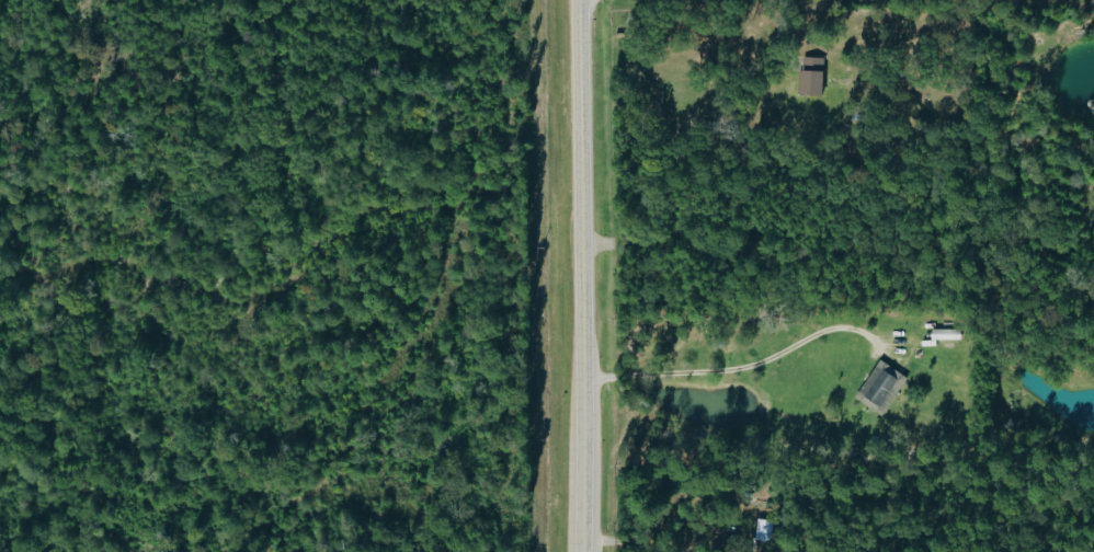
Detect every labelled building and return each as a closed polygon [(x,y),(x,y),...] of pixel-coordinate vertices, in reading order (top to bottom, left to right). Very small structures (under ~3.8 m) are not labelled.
[(828,96),(829,72),(801,72),(801,96),(828,96)] [(961,329),(933,330),(933,340),(962,340),(961,329)] [(885,417),(911,379),(883,360),(858,399),(885,417)]
